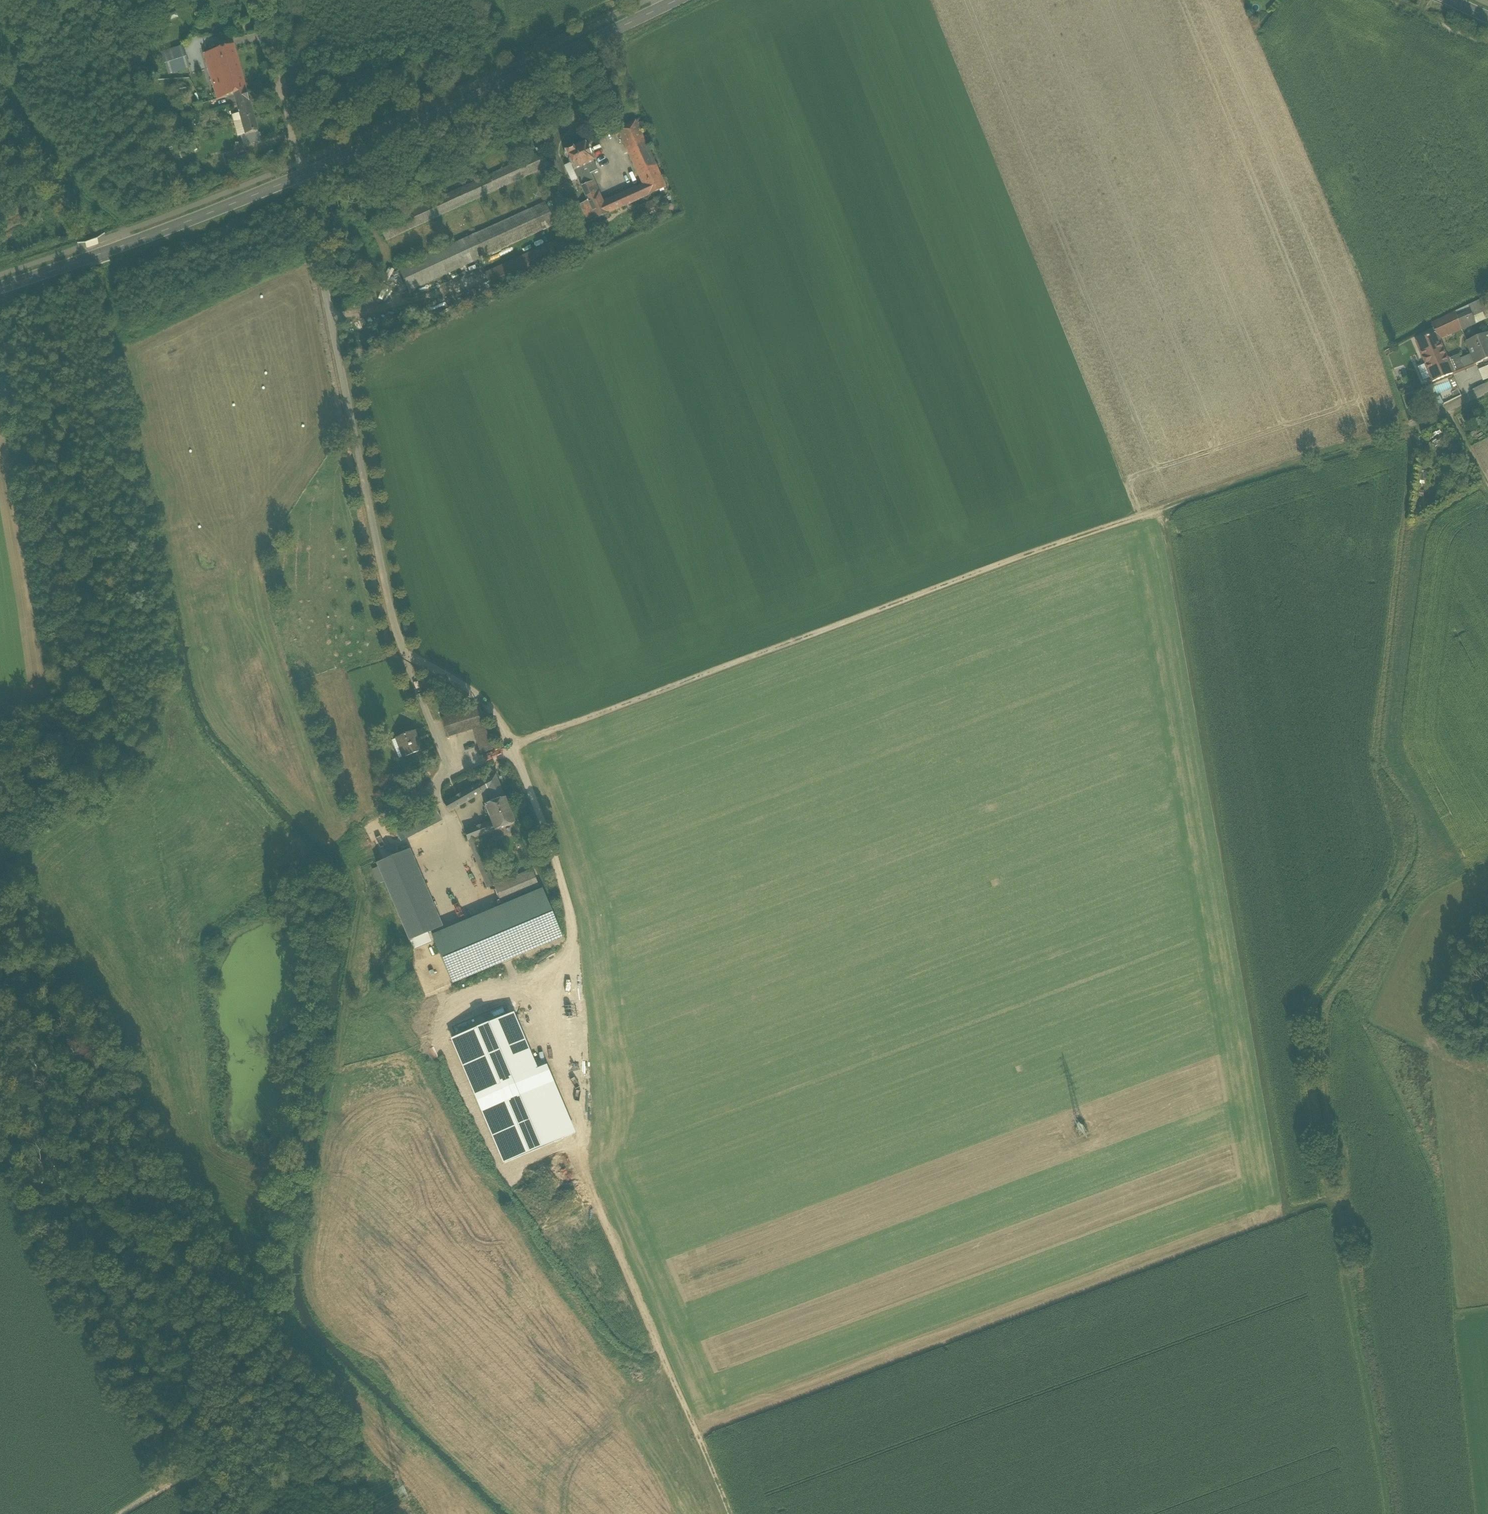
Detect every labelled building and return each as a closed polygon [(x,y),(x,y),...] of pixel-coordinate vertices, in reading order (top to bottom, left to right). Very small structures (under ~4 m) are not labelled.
[(260,141),(253,118),(249,103),(246,92),(233,46),(203,54),(217,100),(234,95),(238,107),(242,121),(248,144),(260,141)] [(182,48),(163,55),(169,71),(178,68),(179,71),(188,68),(182,48)] [(587,202),(595,220),(647,196),(666,188),(635,121),(617,130),(642,186),(603,203),(590,175),(597,172),(593,162),(586,166),(573,171),(587,202)] [(567,158),(573,171),(586,166),(593,162),(591,157),(588,149),(587,149),(585,144),(573,149),(564,153),(566,158),(567,158)] [(379,226),(386,241),(550,166),(543,151),(379,226)] [(223,155),(226,166),(238,163),(234,152),(223,155)] [(580,205),(588,223),(595,220),(587,202),(580,205)] [(399,270),(409,292),(555,225),(545,203),(399,270)] [(485,274),(493,292),(588,249),(579,231),(485,274)] [(1456,312),(1457,317),(1471,311),(1473,317),(1483,313),(1487,310),(1487,307),(1484,299),(1469,307),(1468,306),(1456,312)] [(1476,324),(1473,317),(1471,311),(1457,317),(1462,330),(1476,324)] [(1437,334),(1439,340),(1455,333),(1461,330),(1461,331),(1462,330),(1457,317),(1455,312),(1432,325),(1436,334),(1437,334)] [(1473,317),(1476,324),(1486,319),(1483,313),(1473,317)] [(1487,333),(1467,342),(1467,343),(1472,355),(1476,365),(1483,362),(1487,360),(1487,333)] [(1431,378),(1432,382),(1454,374),(1448,360),(1439,340),(1437,334),(1436,334),(1416,343),(1425,365),(1431,378)] [(1448,360),(1454,374),(1465,369),(1461,359),(1459,355),(1448,360)] [(1465,369),(1476,365),(1472,355),(1461,359),(1465,369)] [(1423,381),(1431,378),(1425,365),(1418,368),(1423,381)] [(1478,370),(1483,381),(1487,380),(1487,366),(1478,370)] [(1430,401),(1434,409),(1444,404),(1440,396),(1430,401)] [(447,738),(473,730),(485,727),(479,707),(441,719),(447,738)] [(493,751),(485,727),(473,730),(480,755),(493,751)] [(398,738),(405,757),(422,750),(415,732),(398,738)] [(403,758),(405,757),(398,738),(396,739),(403,758)] [(486,791),(491,804),(504,799),(495,775),(444,804),(448,813),(486,791)] [(514,824),(504,799),(491,804),(484,806),(491,822),(494,831),(514,824)] [(394,830),(400,842),(442,820),(435,808),(394,830)] [(465,833),(468,841),(475,838),(494,831),(491,822),(465,833)] [(487,889),(494,886),(475,838),(468,841),(487,889)] [(410,850),(406,852),(439,929),(443,927),(410,850)] [(439,929),(406,852),(376,864),(409,941),(439,929)] [(532,870),(494,886),(500,903),(539,887),(532,870)] [(433,936),(453,984),(561,938),(540,890),(433,936)] [(514,1012),(455,1037),(506,1161),(578,1131),(550,1063),(538,1068),(514,1012)]
